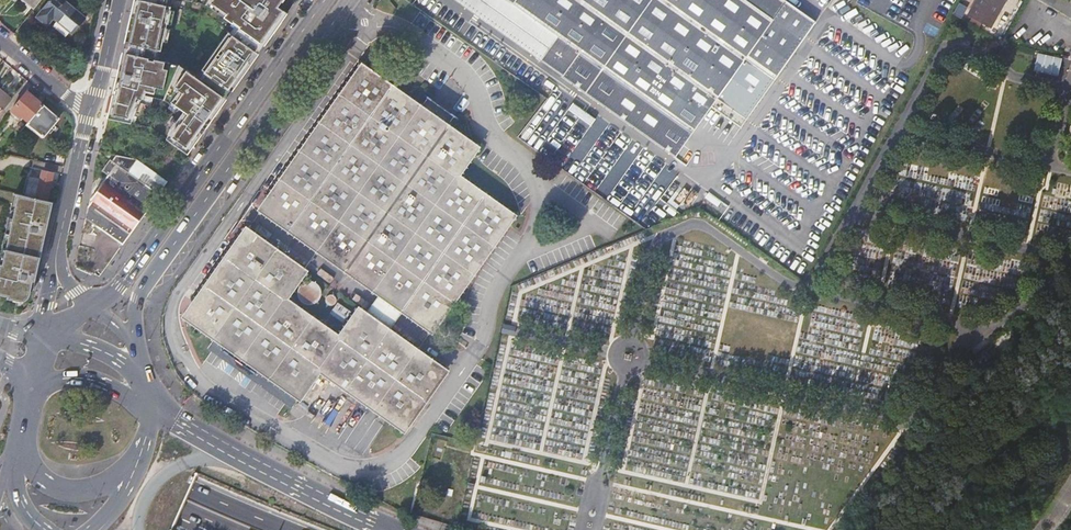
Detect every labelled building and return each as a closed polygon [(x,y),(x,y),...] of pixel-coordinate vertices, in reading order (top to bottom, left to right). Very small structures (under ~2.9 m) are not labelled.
[(34,9),(42,0),(22,0),(34,9)] [(36,18),(47,27),(53,19),(72,35),(85,19),(62,0),(51,0),(36,18)] [(108,118),(121,121),(131,123),(143,96),(171,103),(169,108),(180,118),(167,139),(188,153),(288,12),(280,6),(285,0),(135,0),(108,118)] [(675,156),(711,106),(740,127),(816,23),(784,0),(458,0),(675,156)] [(969,16),(990,27),(1005,0),(978,0),(969,16)] [(1043,62),(1041,70),(1058,74),(1060,66),(1043,62)] [(360,65),(259,207),(428,328),(509,214),(453,174),(473,146),(360,65)] [(0,91),(0,113),(11,100),(0,91)] [(20,133),(28,124),(43,105),(28,92),(18,104),(17,104),(11,111),(19,117),(21,115),(26,120),(24,122),(22,121),(15,129),(20,133)] [(59,118),(43,105),(28,124),(44,137),(59,118)] [(137,146),(141,125),(131,123),(121,121),(117,141),(137,146)] [(90,199),(92,201),(88,206),(129,235),(139,221),(136,218),(139,214),(142,216),(150,205),(158,194),(127,172),(139,161),(137,160),(116,155),(112,161),(110,160),(102,171),(108,175),(90,199)] [(26,195),(47,201),(54,174),(43,172),(41,180),(30,177),(26,195)] [(33,290),(53,203),(19,195),(3,265),(1,264),(0,268),(0,294),(8,296),(7,298),(20,301),(22,301),(23,301),(25,300),(26,300),(28,298),(29,297),(30,296),(31,294),(31,292),(33,290)] [(297,395),(316,367),(400,427),(442,370),(356,309),(336,337),(281,298),(301,270),(244,228),(182,314),(297,395)] [(512,326),(498,323),(496,332),(510,335),(512,326)]
